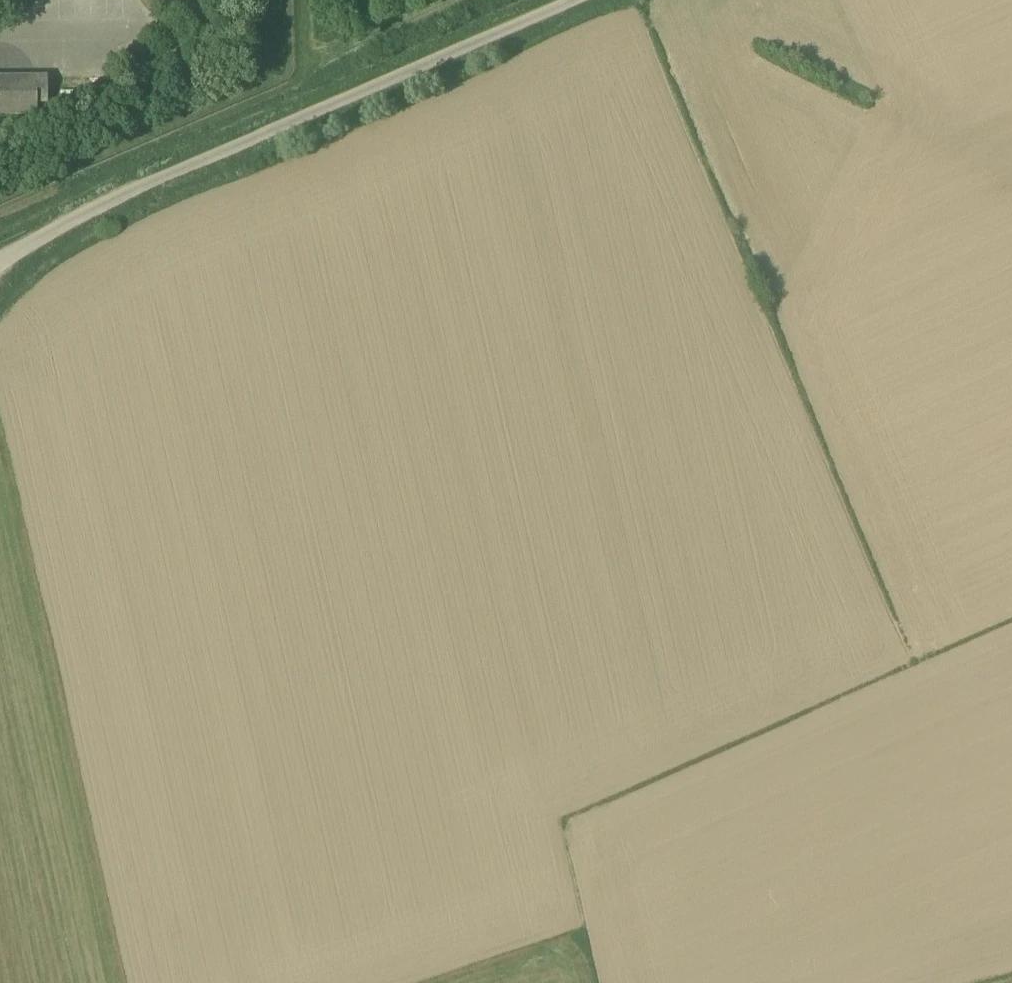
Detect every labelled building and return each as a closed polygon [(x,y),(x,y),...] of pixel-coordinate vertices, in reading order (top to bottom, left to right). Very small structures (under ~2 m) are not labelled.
[(35,115),(35,104),(46,103),(46,79),(7,80),(7,89),(0,89),(0,115),(35,115)]
